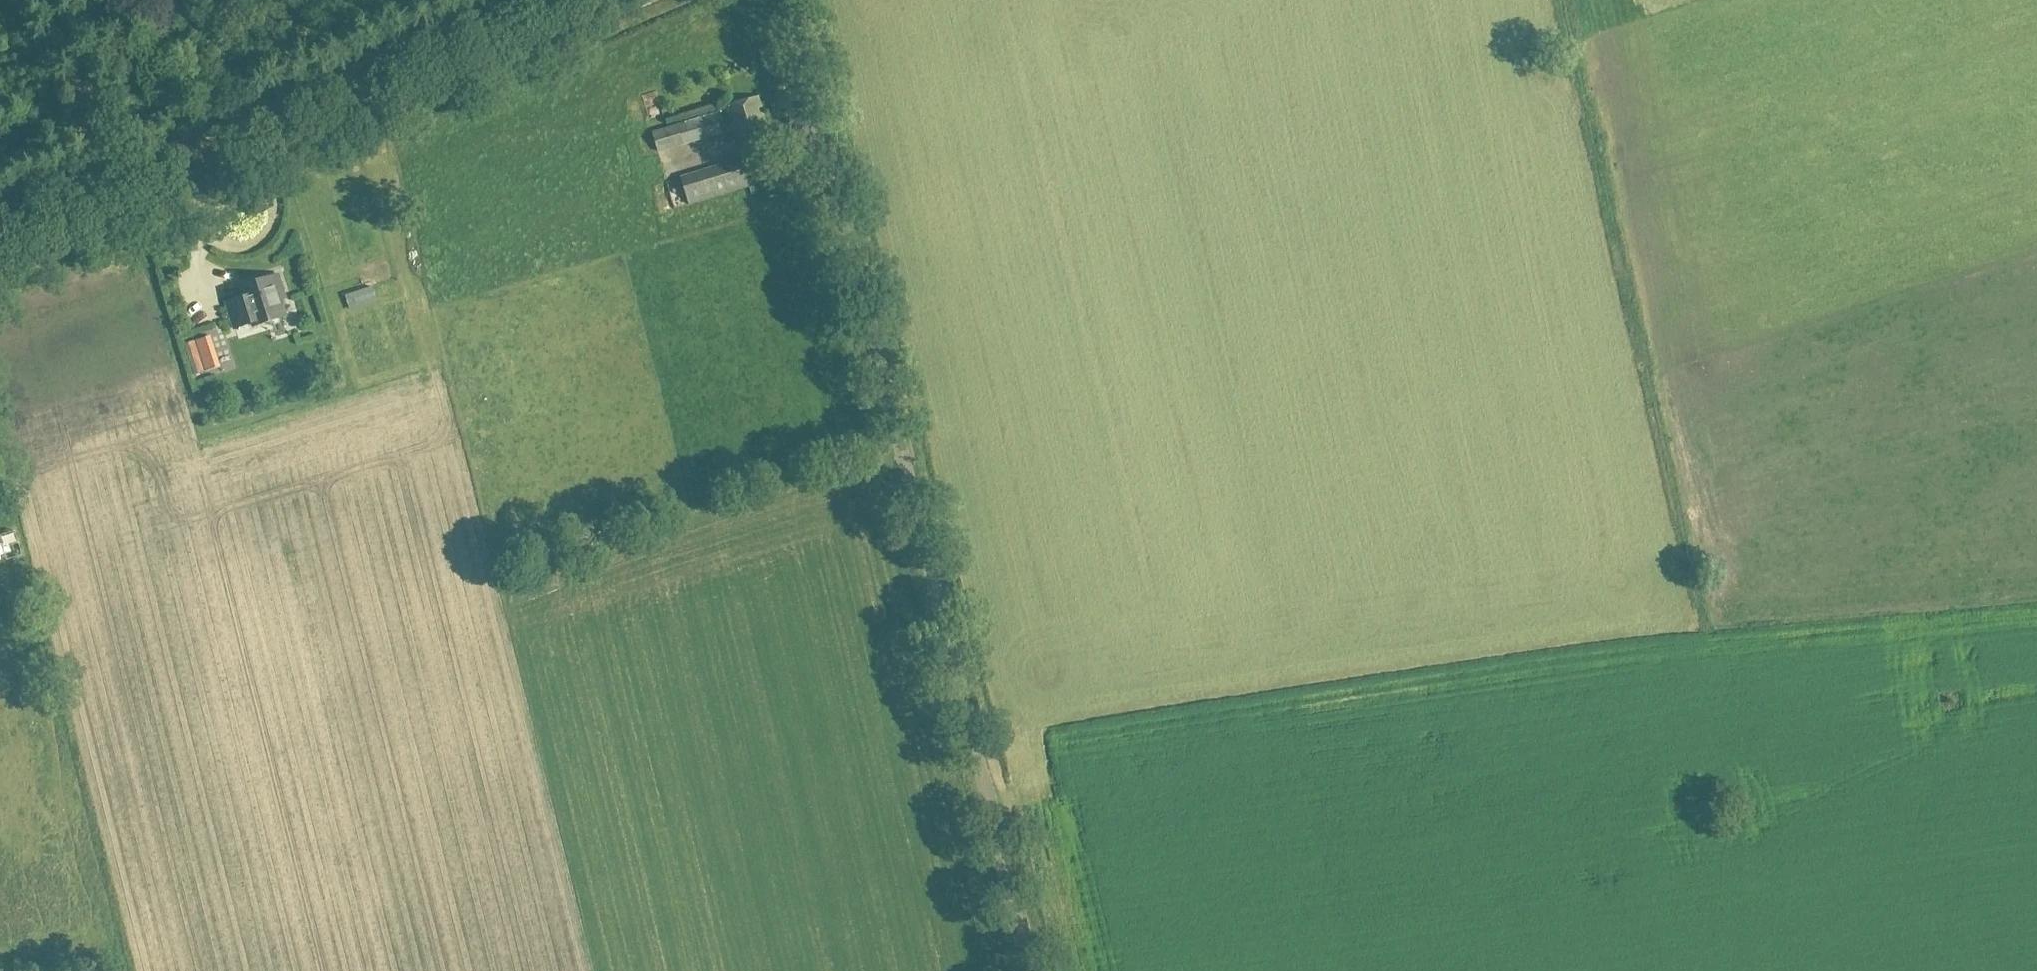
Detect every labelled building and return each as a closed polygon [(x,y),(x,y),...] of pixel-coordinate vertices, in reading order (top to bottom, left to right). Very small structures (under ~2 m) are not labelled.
[(731,125),(726,127),(730,142),(768,131),(757,96),(725,106),(731,125)] [(651,133),(657,153),(720,135),(715,115),(651,133)] [(745,188),(737,161),(681,178),(689,205),(745,188)] [(242,296),(225,302),(233,328),(251,323),(252,327),(289,316),(284,299),(287,298),(280,272),(239,285),(242,296)] [(360,312),(385,302),(380,289),(355,299),(360,312)] [(196,340),(206,370),(221,365),(211,335),(196,340)]
